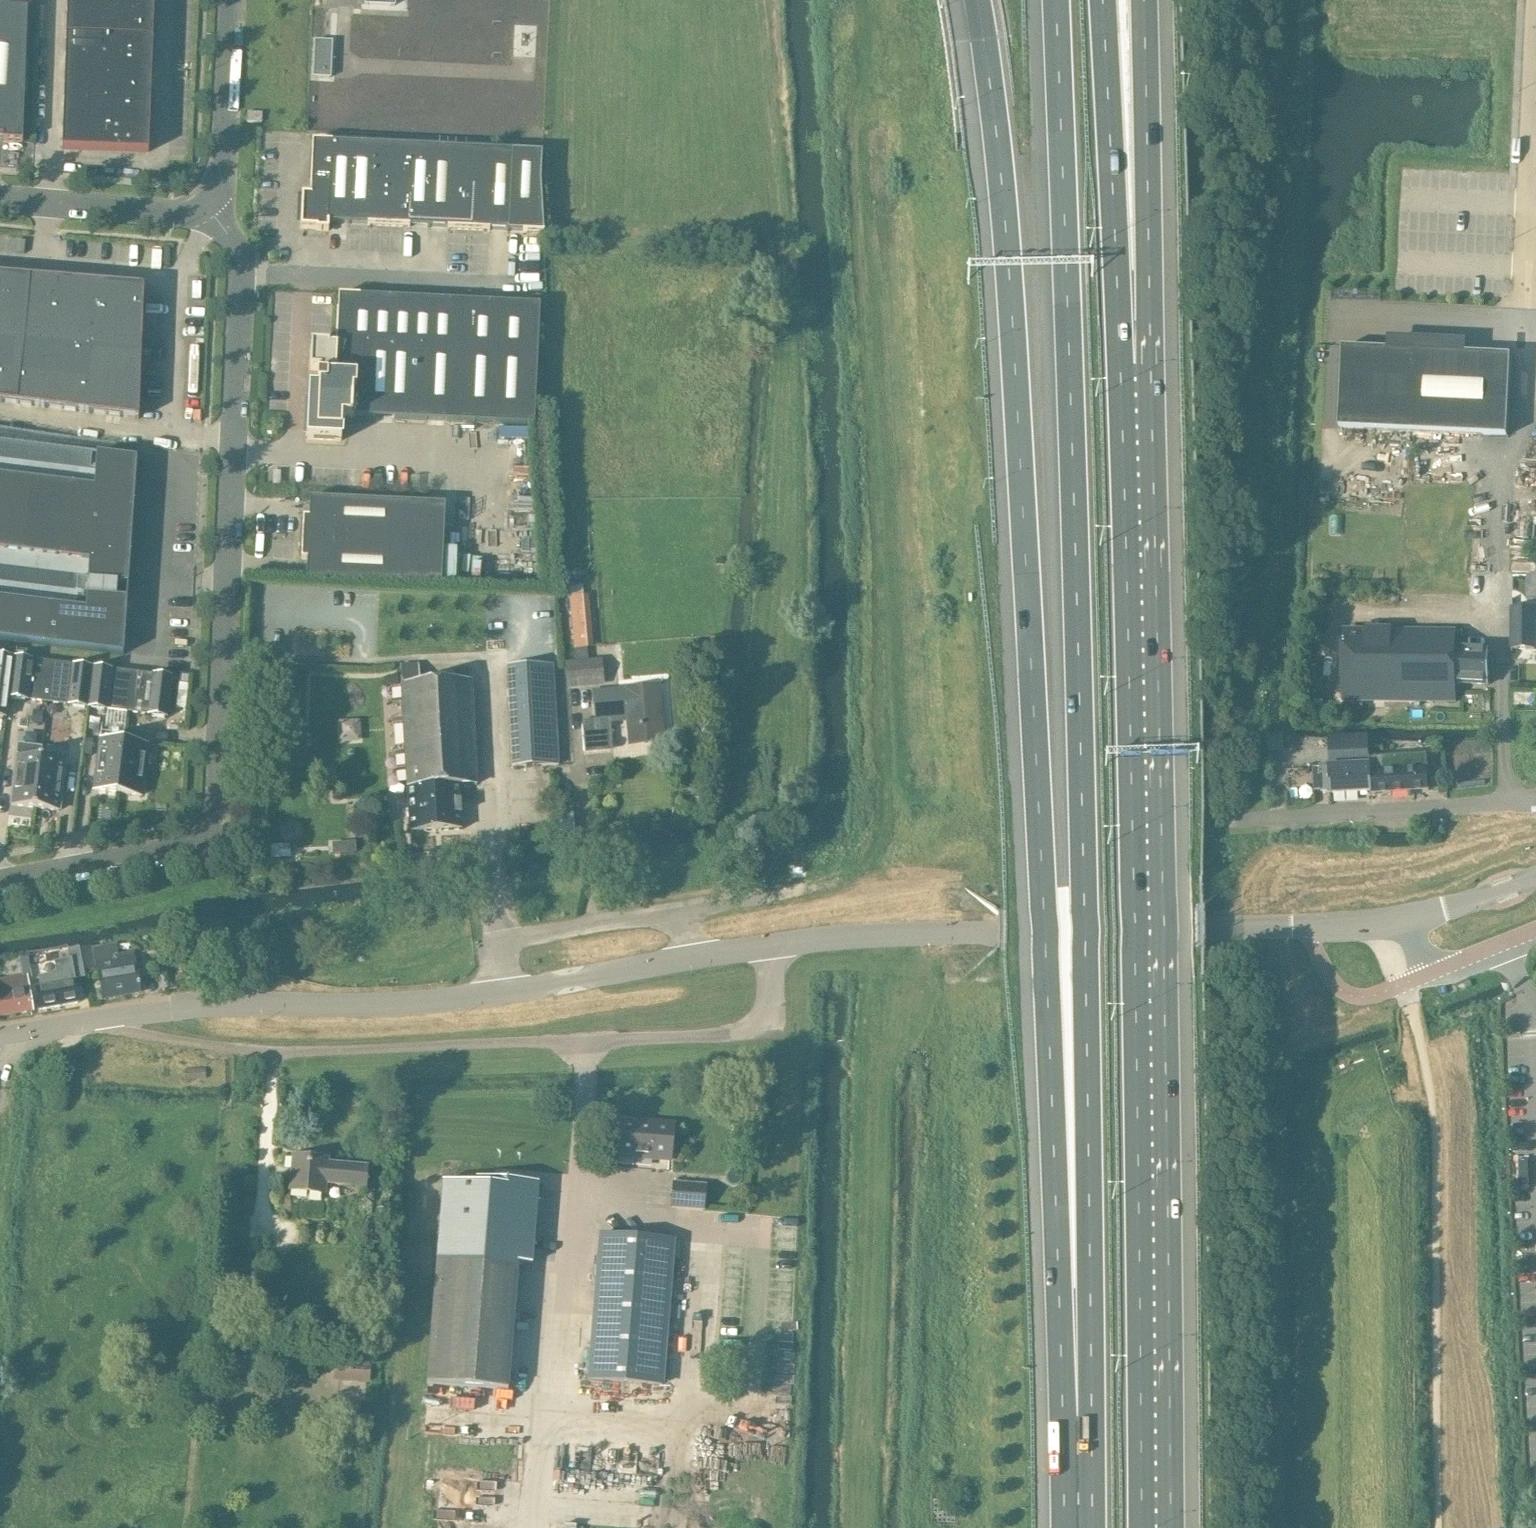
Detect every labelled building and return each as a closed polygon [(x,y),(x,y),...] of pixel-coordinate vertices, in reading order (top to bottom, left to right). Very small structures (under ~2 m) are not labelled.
[(108,0),(67,0),(67,14),(107,15),(108,0)] [(153,0),(108,0),(107,15),(153,17),(153,0)] [(2,137),(2,141),(22,142),(27,10),(0,8),(0,137),(2,137)] [(107,37),(107,15),(67,14),(66,36),(107,37)] [(152,39),(153,17),(107,15),(107,37),(152,39)] [(106,59),(107,37),(66,36),(65,58),(106,59)] [(151,61),(152,39),(107,37),(106,59),(151,61)] [(331,42),(315,41),(313,77),(330,77),(331,42)] [(105,81),(106,59),(65,58),(64,80),(105,81)] [(150,83),(151,61),(106,59),(105,81),(150,83)] [(104,103),(105,81),(64,80),(63,102),(104,103)] [(150,105),(150,83),(105,81),(104,103),(150,105)] [(103,125),(104,103),(63,102),(63,124),(103,125)] [(149,127),(150,105),(104,103),(103,125),(149,127)] [(261,114),(247,113),(246,122),(261,123),(261,114)] [(102,150),(103,125),(63,124),(62,149),(102,150)] [(148,152),(149,127),(103,125),(102,150),(148,152)] [(388,226),(392,146),(332,143),(312,142),(310,195),(302,195),(300,228),(316,229),(316,230),(328,231),(328,223),(367,225),(388,226)] [(428,228),(432,148),(392,146),(388,226),(409,227),(428,228)] [(468,230),(472,150),(432,148),(428,228),(447,229),(468,230)] [(508,231),(512,151),(472,150),(468,230),(489,231),(508,231)] [(508,231),(522,232),(522,233),(543,234),(543,233),(540,181),(541,153),(512,151),(508,231)] [(24,341),(30,277),(7,276),(2,339),(24,341)] [(47,343),(52,279),(30,277),(24,341),(47,343)] [(69,345),(74,281),(52,279),(47,343),(69,345)] [(91,348),(96,283),(74,281),(69,345),(91,348)] [(113,350),(119,285),(96,283),(91,348),(113,350)] [(113,350),(141,353),(143,287),(119,285),(113,350)] [(534,426),(539,305),(359,297),(359,296),(338,295),(336,347),(329,347),(329,345),(311,344),(310,370),(319,371),(319,376),(317,376),(317,385),(318,385),(318,388),(317,398),(308,397),(306,440),(341,441),(342,417),(345,417),(345,418),(352,418),(352,417),(534,426)] [(24,341),(2,339),(0,356),(0,402),(17,404),(24,341)] [(39,407),(47,343),(24,341),(17,404),(39,407)] [(1423,432),(1427,343),(1391,342),(1390,350),(1342,348),(1338,428),(1423,432)] [(61,409),(69,345),(47,343),(39,407),(61,409)] [(1427,343),(1423,432),(1507,436),(1511,356),(1463,353),(1463,345),(1427,343)] [(83,412),(91,348),(69,345),(61,409),(83,412)] [(105,415),(113,350),(91,348),(83,412),(105,415)] [(138,419),(141,353),(113,350),(105,415),(138,419)] [(129,565),(136,459),(96,454),(94,488),(0,477),(0,551),(88,562),(87,582),(128,584),(129,565)] [(440,586),(445,505),(309,498),(309,518),(303,518),(302,539),(403,543),(401,584),(440,586)] [(401,584),(403,543),(302,539),(301,560),(307,560),(306,579),(401,584)] [(123,655),(128,584),(87,582),(76,581),(75,596),(86,596),(85,610),(0,599),(0,640),(123,655)] [(1512,649),(1534,649),(1535,608),(1533,608),(1514,608),(1512,608),(1512,649)] [(1454,649),(1454,632),(1343,631),(1343,700),(1455,701),(1455,683),(1471,684),(1471,650),(1454,649)] [(1488,685),(1488,653),(1488,651),(1471,650),(1471,684),(1488,685)] [(13,658),(0,656),(0,718),(5,718),(8,698),(13,658)] [(48,702),(53,663),(13,658),(8,698),(27,701),(27,700),(48,702)] [(564,662),(566,688),(603,686),(602,660),(564,662)] [(87,708),(92,667),(53,663),(48,702),(68,705),(68,706),(87,708)] [(476,784),(470,681),(419,684),(418,665),(400,666),(409,833),(461,830),(459,785),(476,784)] [(512,767),(558,765),(557,745),(552,665),(507,667),(511,741),(512,767)] [(127,712),(132,672),(92,667),(87,708),(107,711),(107,710),(127,712)] [(132,672),(127,712),(148,715),(147,716),(167,718),(172,677),(132,672)] [(661,739),(656,685),(591,691),(594,720),(582,721),(585,751),(607,749),(604,719),(629,717),(631,741),(661,739)] [(34,711),(33,722),(42,723),(43,712),(34,711)] [(1283,735),(1268,736),(1268,750),(1283,750),(1283,735)] [(117,793),(123,743),(99,740),(93,790),(117,793)] [(123,743),(117,793),(141,796),(147,746),(123,743)] [(1372,794),(1369,752),(1328,754),(1329,769),(1347,768),(1347,772),(1329,773),(1330,795),(1371,792),(1371,794),(1372,794)] [(1428,791),(1426,756),(1370,759),(1369,752),(1372,794),(1428,791)] [(35,808),(41,758),(17,755),(11,805),(35,808)] [(41,758),(35,808),(59,811),(65,761),(41,758)] [(707,788),(709,772),(698,771),(697,787),(707,788)] [(698,804),(706,803),(705,789),(697,790),(698,804)] [(118,960),(116,946),(94,950),(103,999),(140,992),(138,985),(140,985),(139,983),(138,983),(133,957),(118,960)] [(84,970),(85,974),(93,972),(89,949),(79,951),(82,971),(84,970)] [(84,974),(85,974),(84,970),(82,971),(79,951),(68,953),(69,961),(55,964),(57,976),(39,979),(40,989),(36,990),(40,1010),(78,1003),(73,980),(84,978),(84,974)] [(27,959),(16,961),(17,972),(29,970),(27,959)] [(32,1011),(28,991),(29,991),(26,977),(0,982),(0,1017),(32,1011)] [(669,1161),(672,1124),(651,1122),(650,1125),(620,1123),(617,1157),(669,1161)] [(364,1189),(366,1171),(366,1167),(319,1163),(319,1159),(293,1157),(290,1191),(326,1194),(327,1185),(364,1189)] [(671,1207),(703,1210),(705,1186),(673,1184),(671,1207)] [(531,1264),(535,1216),(496,1213),(495,1227),(439,1222),(426,1384),(508,1390),(518,1263),(531,1264)] [(661,1385),(673,1241),(600,1235),(589,1380),(661,1385)]
